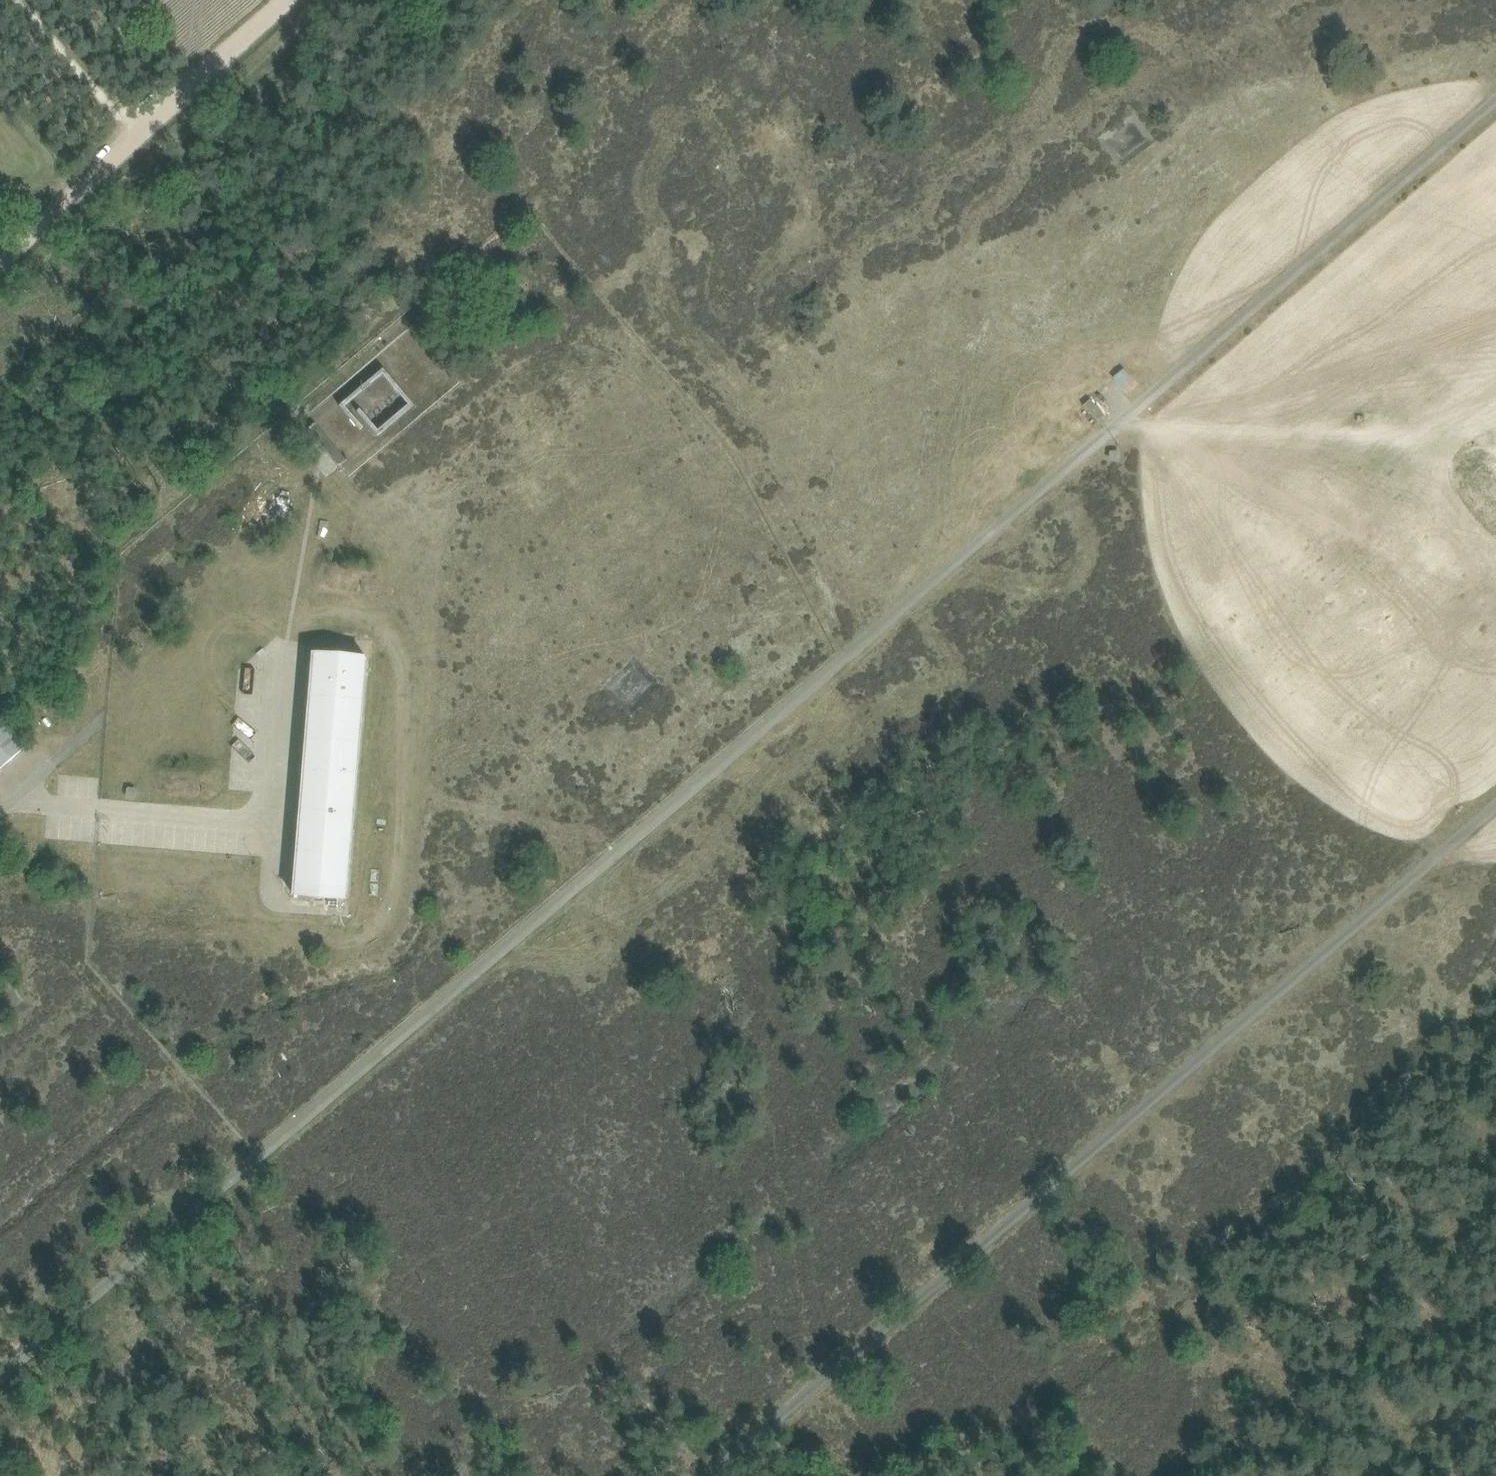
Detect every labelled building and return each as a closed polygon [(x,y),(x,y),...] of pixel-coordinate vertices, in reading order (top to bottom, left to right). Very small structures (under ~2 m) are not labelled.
[(1104,415),(1090,399),(1083,405),(1098,421),(1104,415)] [(366,657),(313,653),(303,780),(310,782),(308,808),(301,808),(294,894),(345,898),(366,657)] [(0,716),(0,769),(27,746),(0,716)]
